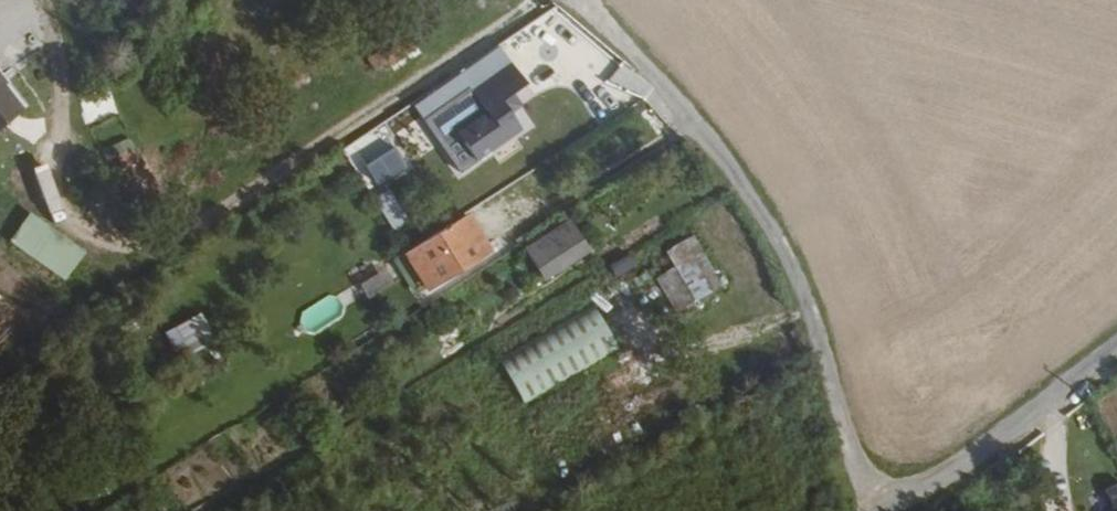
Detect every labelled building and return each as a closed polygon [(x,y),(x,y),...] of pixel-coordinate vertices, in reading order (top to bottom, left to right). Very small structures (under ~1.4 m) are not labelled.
[(409,44),(399,30),(362,53),(370,65),(382,57),(384,60),(409,44)] [(518,87),(502,66),(467,92),(481,112),(453,132),(473,158),(513,129),(495,103),(518,87)] [(28,109),(0,72),(0,130),(28,109)] [(394,136),(364,154),(379,181),(410,163),(394,136)] [(394,232),(411,221),(390,189),(373,200),(394,232)] [(494,250),(472,214),(412,252),(434,288),(494,250)] [(575,219),(524,250),(541,273),(590,243),(575,219)] [(593,249),(590,243),(541,273),(544,279),(593,249)] [(689,255),(675,262),(693,296),(708,288),(689,255)] [(394,283),(380,259),(355,275),(369,298),(394,283)] [(601,312),(506,358),(521,390),(617,344),(601,312)] [(203,314),(165,329),(176,358),(214,343),(203,314)] [(1107,487),(1116,509),(1116,482),(1107,487)]
